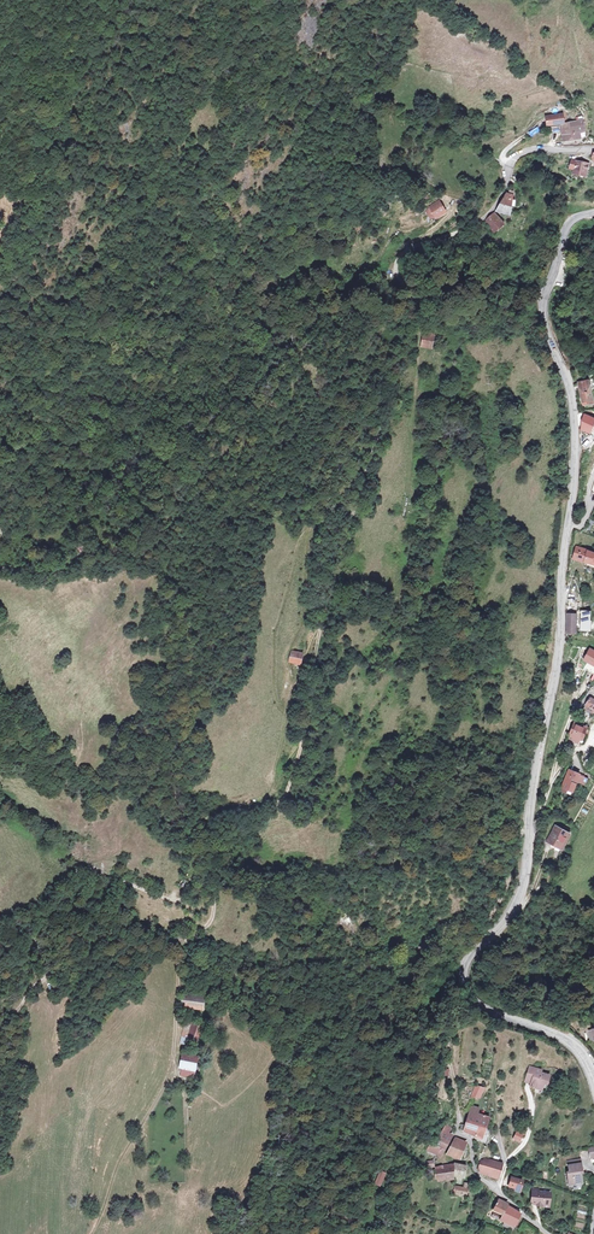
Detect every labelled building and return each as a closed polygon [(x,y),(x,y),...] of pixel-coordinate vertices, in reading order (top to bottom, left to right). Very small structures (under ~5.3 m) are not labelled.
[(569,114),(547,117),(549,133),(563,131),(565,145),(585,142),(584,136),(589,135),(587,122),(571,125),(569,114)] [(591,166),(571,163),(569,173),(573,173),(572,179),(589,181),(591,166)] [(518,193),(510,191),(498,209),(515,214),(518,193)] [(451,211),(442,197),(432,205),(428,211),(432,218),(440,218),(451,211)] [(493,233),(504,224),(495,212),(483,220),(493,233)] [(435,330),(423,329),(421,346),(433,347),(435,330)] [(591,378),(579,380),(584,405),(593,403),(593,396),(591,378)] [(585,413),(581,430),(593,433),(593,430),(593,417),(585,413)] [(584,438),(582,447),(588,449),(591,440),(584,438)] [(95,554),(91,543),(88,544),(81,546),(85,558),(95,554)] [(576,547),(573,560),(593,566),(593,552),(576,547)] [(581,633),(581,612),(569,612),(569,633),(581,633)] [(307,652),(294,648),(291,655),(290,660),(304,664),(307,652)] [(588,726),(575,721),(568,737),(581,742),(588,726)] [(591,776),(570,769),(562,791),(576,796),(581,783),(588,786),(591,776)] [(574,834),(557,825),(549,841),(566,850),(574,834)] [(190,880),(183,877),(179,885),(186,888),(190,880)] [(208,998),(184,992),(181,1007),(204,1013),(208,998)] [(206,1024),(185,1019),(181,1036),(202,1041),(206,1024)] [(200,1056),(183,1052),(179,1072),(196,1075),(200,1056)] [(523,1070),(510,1068),(509,1077),(516,1078),(515,1085),(514,1088),(520,1089),(521,1084),(527,1085),(527,1084),(528,1080),(532,1081),(533,1074),(523,1073),(523,1070)] [(516,1078),(509,1077),(508,1084),(515,1085),(516,1078)] [(483,1086),(474,1084),(471,1093),(477,1095),(483,1086)] [(479,1105),(470,1102),(459,1127),(478,1135),(484,1115),(477,1113),(479,1105)] [(453,1127),(446,1124),(436,1144),(432,1142),(427,1153),(442,1160),(445,1153),(461,1160),(469,1142),(450,1134),(453,1127)] [(515,1131),(512,1140),(520,1143),(523,1134),(515,1131)] [(590,1137),(582,1140),(585,1149),(593,1147),(590,1137)] [(579,1154),(565,1155),(567,1166),(564,1167),(566,1180),(579,1178),(578,1165),(581,1165),(579,1154)] [(499,1160),(481,1155),(480,1157),(476,1155),(473,1162),(476,1168),(495,1175),(499,1160)] [(460,1173),(463,1163),(455,1161),(432,1170),(434,1174),(431,1175),(434,1183),(436,1181),(438,1186),(449,1181),(452,1172),(460,1173)] [(379,1170),(373,1184),(380,1187),(386,1173),(379,1170)] [(519,1175),(509,1172),(507,1180),(513,1182),(512,1184),(518,1186),(519,1184),(517,1183),(519,1175)] [(466,1181),(453,1179),(452,1188),(465,1190),(466,1181)] [(537,1184),(530,1184),(529,1198),(535,1199),(540,1199),(540,1197),(547,1198),(548,1188),(537,1187),(537,1184)] [(504,1203),(497,1198),(491,1210),(499,1214),(498,1217),(490,1214),(489,1217),(503,1224),(502,1226),(509,1229),(513,1222),(507,1219),(511,1211),(503,1206),(504,1203)] [(517,1214),(511,1211),(507,1219),(513,1222),(517,1214)]
